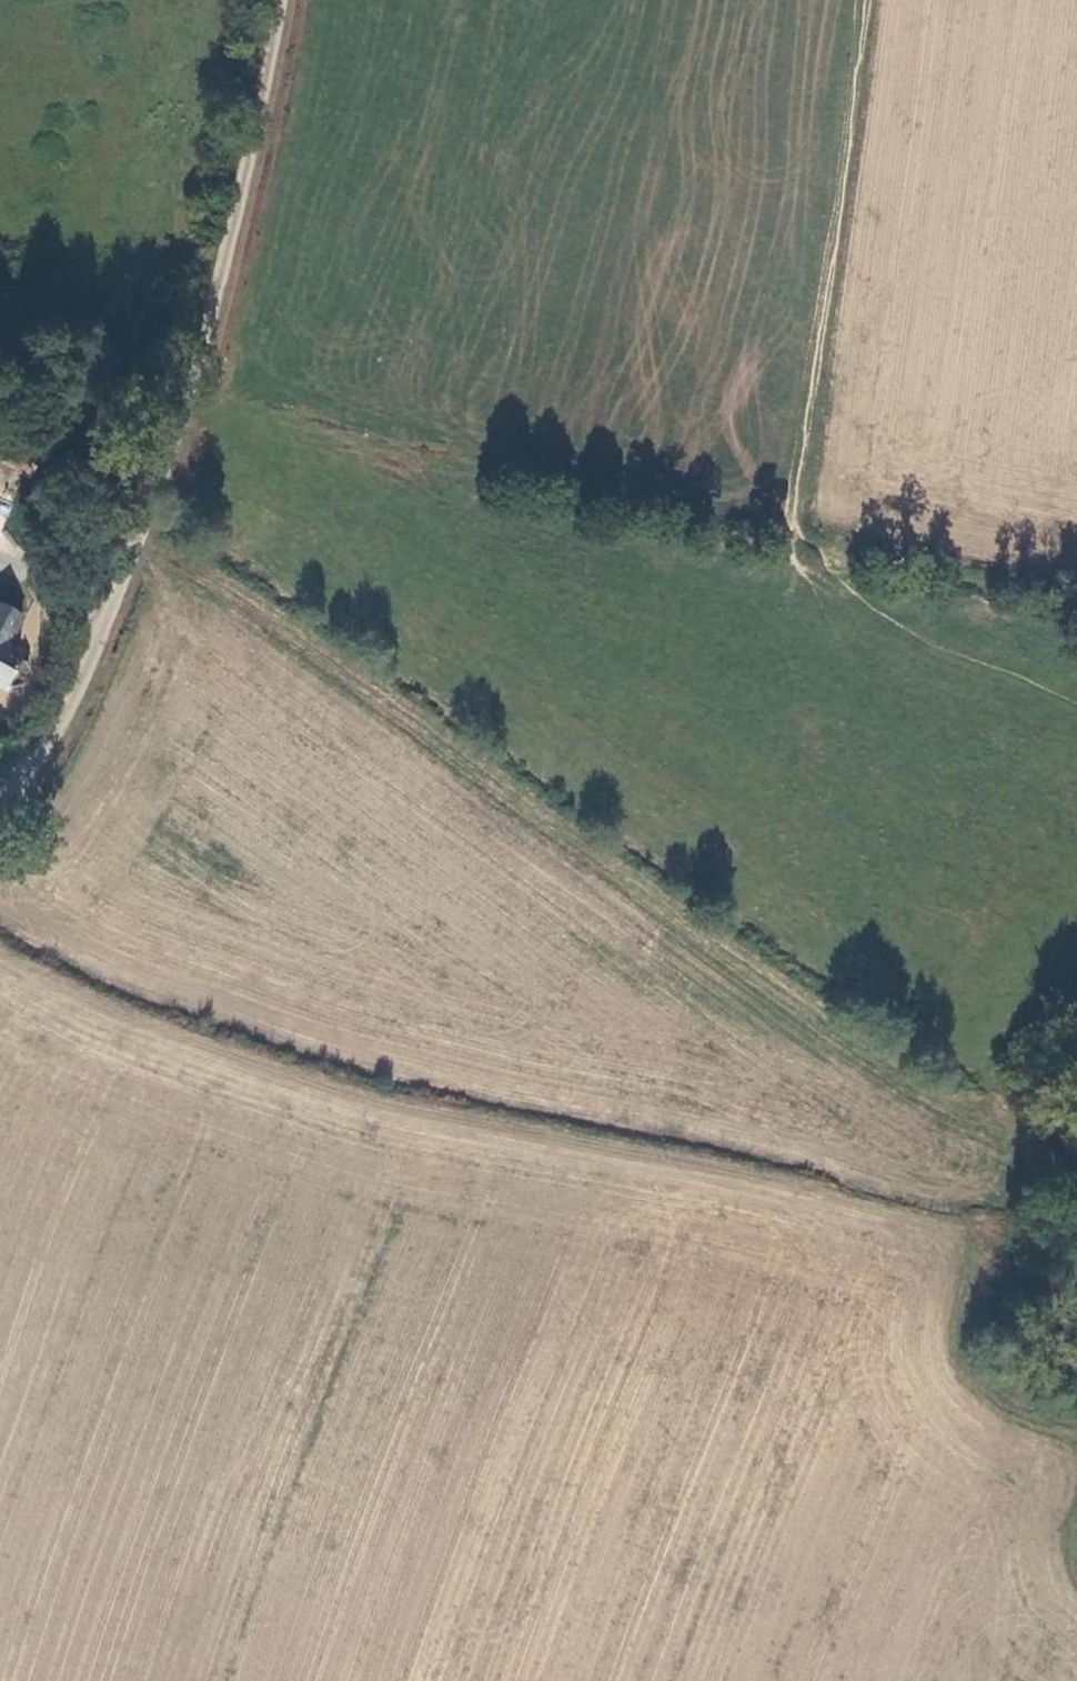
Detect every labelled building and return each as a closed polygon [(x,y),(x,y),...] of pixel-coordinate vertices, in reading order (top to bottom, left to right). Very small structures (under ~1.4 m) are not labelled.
[(19,654),(3,645),(19,616),(0,606),(0,690),(2,690),(4,684),(10,687),(22,684),(27,673),(22,662),(16,659),(19,654)]
